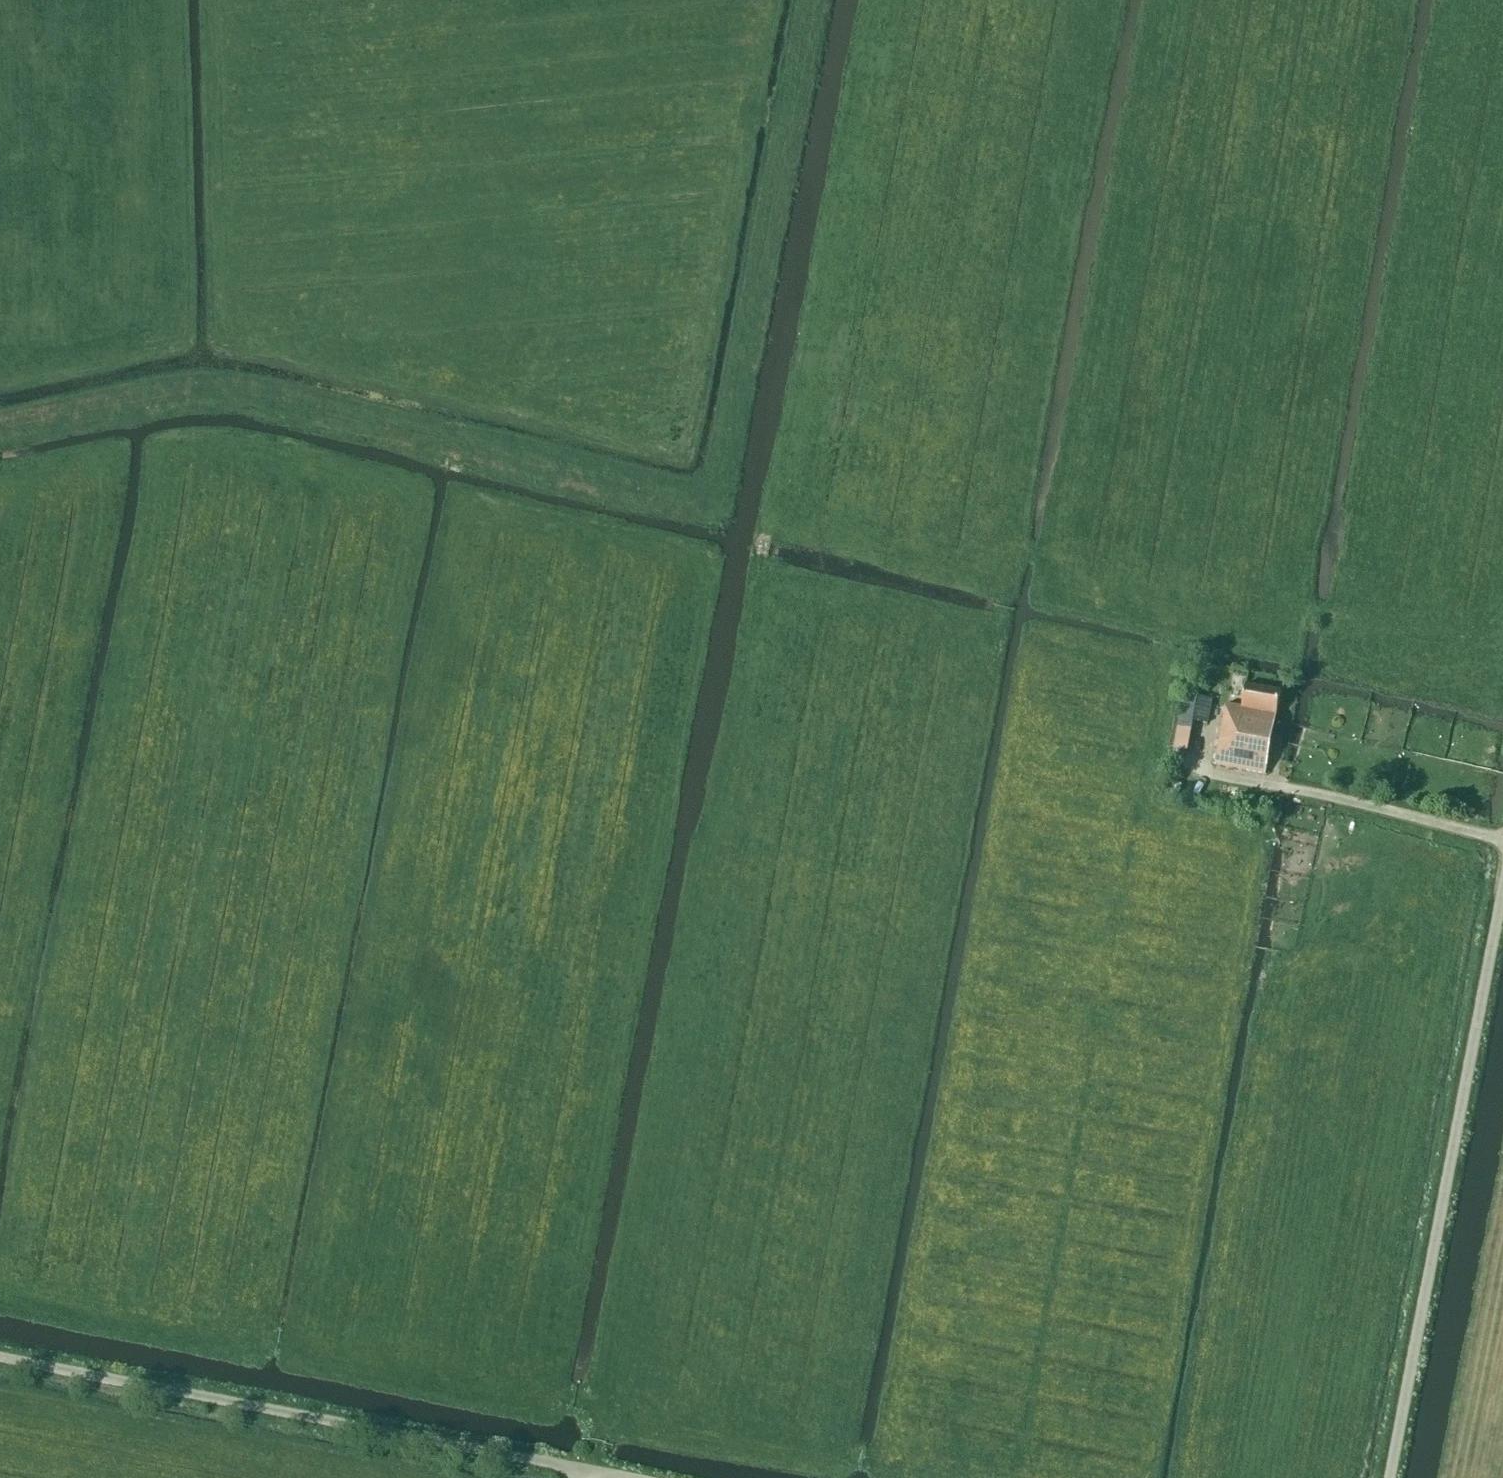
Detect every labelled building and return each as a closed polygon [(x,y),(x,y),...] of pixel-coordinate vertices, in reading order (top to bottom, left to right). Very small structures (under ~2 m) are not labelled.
[(1242,708),(1226,705),(1214,764),(1265,774),(1280,692),(1245,685),(1242,708)] [(1193,721),(1195,721),(1206,723),(1210,699),(1183,695),(1177,726),(1174,748),(1187,751),(1193,721)]
